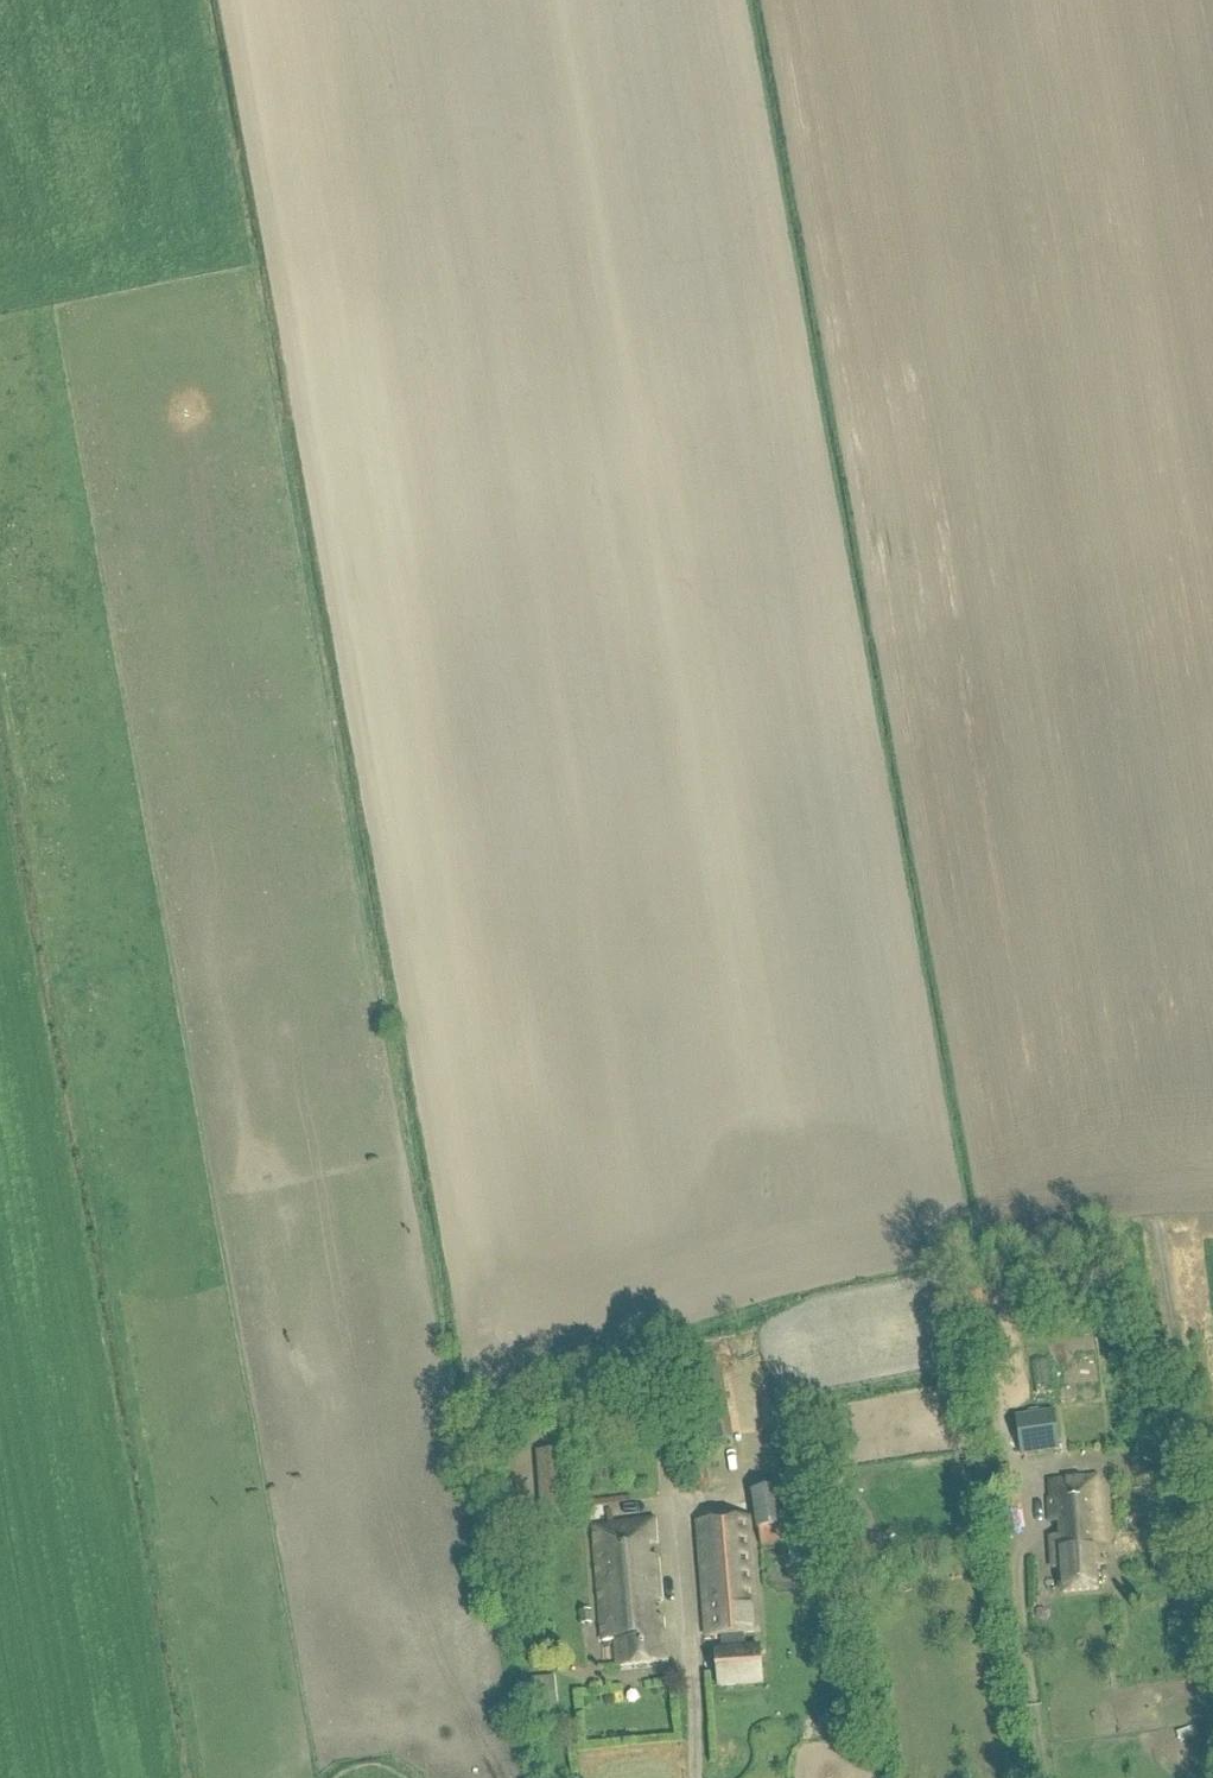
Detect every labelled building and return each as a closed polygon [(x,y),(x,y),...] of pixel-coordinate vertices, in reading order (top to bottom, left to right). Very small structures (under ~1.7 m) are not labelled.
[(734,1442),(722,1370),(686,1375),(698,1447),(734,1442)] [(1014,1417),(1021,1459),(1061,1453),(1054,1411),(1014,1417)] [(538,1454),(544,1530),(566,1529),(560,1453),(538,1454)] [(1099,1592),(1098,1581),(1097,1569),(1107,1568),(1100,1481),(1050,1485),(1052,1502),(1047,1502),(1050,1526),(1059,1525),(1060,1541),(1049,1541),(1052,1572),(1062,1571),(1064,1595),(1099,1592)] [(759,1534),(760,1549),(786,1546),(783,1529),(802,1527),(796,1488),(751,1494),(757,1534),(759,1534)] [(744,1652),(743,1636),(759,1635),(753,1521),(698,1524),(705,1639),(720,1638),(721,1652),(717,1652),(719,1688),(762,1686),(760,1651),(744,1652)] [(618,1669),(668,1664),(666,1635),(662,1636),(660,1619),(655,1619),(653,1605),(659,1604),(655,1558),(651,1558),(650,1547),(654,1546),(651,1523),(591,1528),(602,1642),(615,1641),(618,1669)] [(592,1612),(581,1613),(582,1626),(593,1625),(592,1612)] [(533,1680),(537,1718),(548,1717),(547,1705),(557,1704),(555,1678),(533,1680)]
